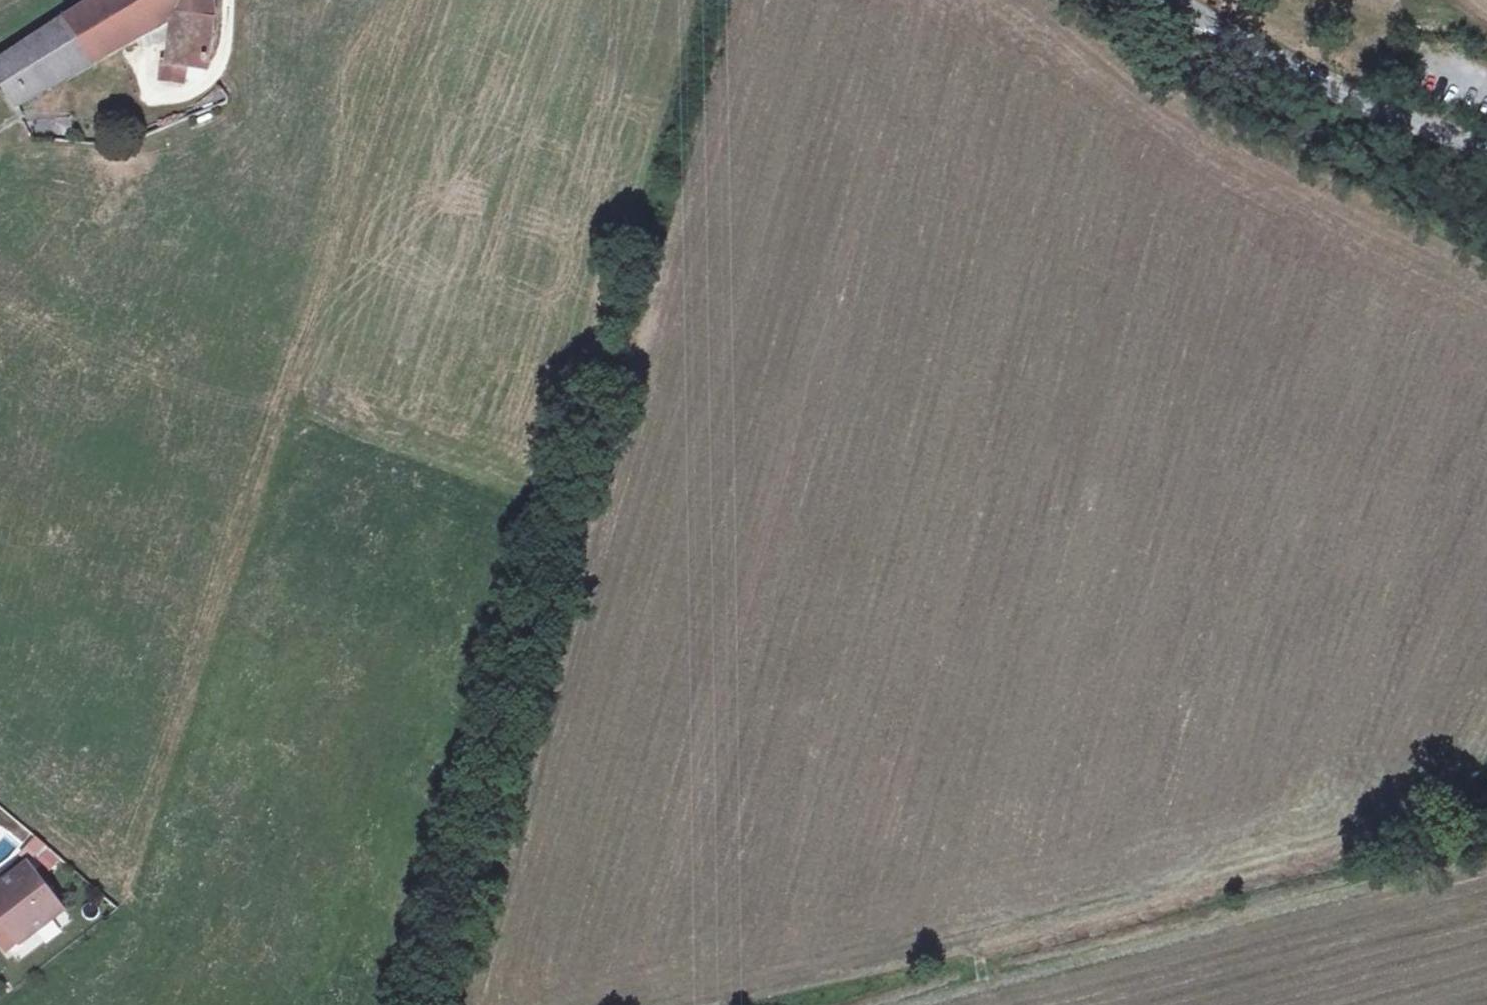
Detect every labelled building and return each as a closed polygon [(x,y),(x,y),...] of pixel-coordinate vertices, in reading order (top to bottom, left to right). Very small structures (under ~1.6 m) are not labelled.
[(214,5),(213,0),(95,0),(20,48),(0,62),(0,80),(15,107),(173,17),(168,61),(164,61),(162,81),(184,83),(186,65),(208,68),(210,45),(213,25),(215,16),(214,5)] [(47,845),(46,844),(34,834),(25,845),(38,856),(47,845)] [(29,863),(0,885),(0,908),(4,914),(0,917),(21,944),(65,911),(29,863)]
